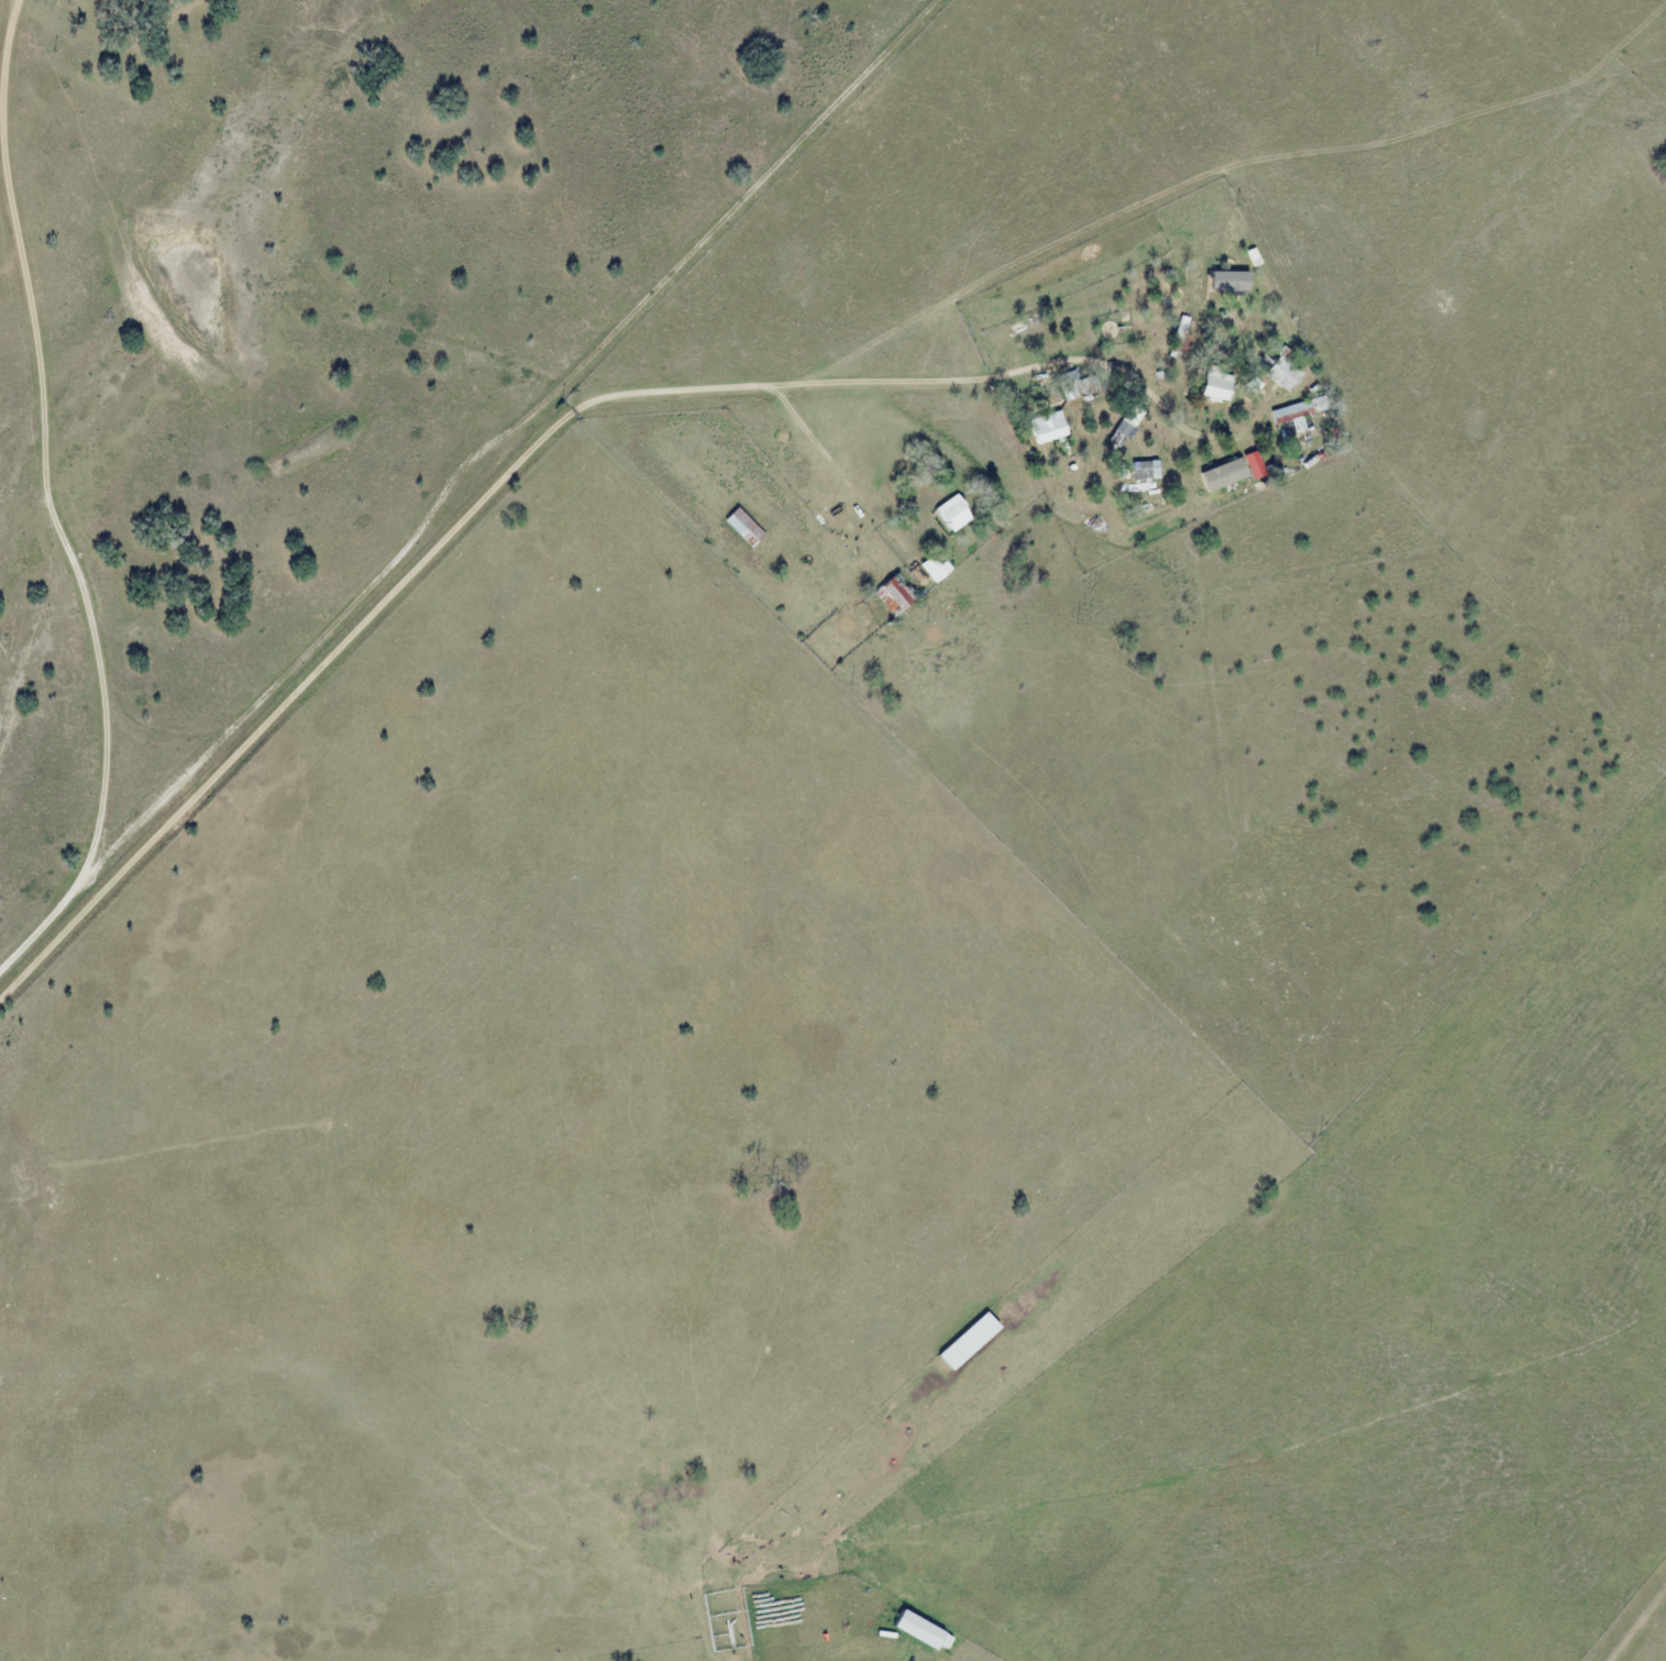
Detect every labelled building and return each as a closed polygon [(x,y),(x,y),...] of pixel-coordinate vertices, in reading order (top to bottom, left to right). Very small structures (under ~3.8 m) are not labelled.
[(1289,393),(1304,373),(1280,354),(1264,373),(1289,393)] [(1226,403),(1236,385),(1212,372),(1202,390),(1226,403)] [(1271,409),(1275,426),(1295,421),(1297,431),(1305,429),(1302,416),(1327,410),(1323,397),(1271,409)] [(1069,435),(1063,417),(1031,427),(1037,446),(1069,435)] [(1119,446),(1133,425),(1123,418),(1109,440),(1119,446)] [(1251,479),(1247,468),(1206,485),(1211,496),(1251,479)] [(937,507),(951,532),(974,519),(959,494),(937,507)] [(725,520),(751,546),(764,533),(738,507),(725,520)] [(953,570),(939,551),(921,565),(935,583),(953,570)] [(919,597),(899,572),(874,592),(894,617),(919,597)]
